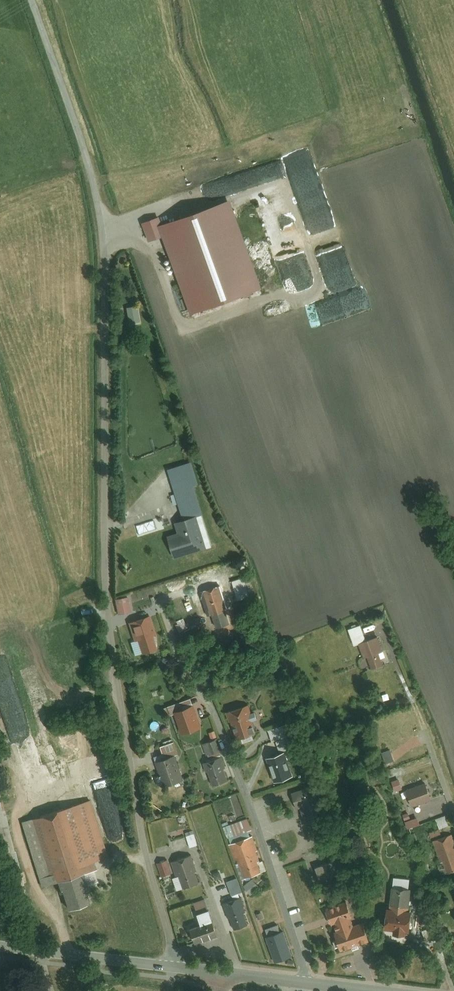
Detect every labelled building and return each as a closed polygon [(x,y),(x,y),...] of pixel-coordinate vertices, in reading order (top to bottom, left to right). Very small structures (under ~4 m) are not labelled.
[(230,199),(160,225),(163,235),(194,315),(264,288),(230,199)] [(315,283),(291,205),(265,213),(288,291),(315,283)] [(156,216),(141,221),(148,240),(163,235),(160,225),(156,216)] [(140,323),(140,306),(128,306),(129,323),(140,323)] [(199,482),(193,465),(177,471),(182,486),(178,487),(188,518),(202,514),(204,513),(195,484),(199,482)] [(167,534),(175,557),(212,545),(202,514),(188,518),(177,522),(179,530),(167,534)] [(248,578),(227,585),(232,602),(253,595),(248,578)] [(220,584),(201,590),(209,613),(214,612),(228,607),(220,584)] [(129,596),(116,598),(118,613),(132,611),(129,596)] [(214,612),(219,626),(232,622),(228,607),(214,612)] [(151,614),(129,621),(135,639),(139,638),(153,633),(156,632),(151,614)] [(363,626),(349,631),(355,647),(359,646),(369,642),(363,626)] [(139,638),(143,651),(158,647),(153,633),(139,638)] [(369,642),(359,646),(363,656),(365,655),(371,671),(382,667),(378,655),(383,654),(378,639),(369,642)] [(192,697),(168,705),(171,713),(175,712),(195,705),(192,697)] [(195,705),(175,712),(182,732),(202,725),(195,705)] [(247,706),(226,713),(229,724),(231,723),(237,742),(257,736),(253,724),(256,723),(252,712),(249,713),(247,706)] [(288,725),(268,732),(272,744),(277,742),(292,738),(288,725)] [(217,738),(203,743),(207,754),(221,749),(217,738)] [(292,738),(277,742),(280,753),(290,750),(289,745),(294,743),(292,738)] [(179,753),(175,740),(160,745),(164,758),(174,754),(179,753)] [(402,740),(390,745),(394,755),(406,751),(402,740)] [(394,755),(392,756),(401,781),(421,774),(412,749),(406,751),(394,755)] [(164,758),(156,760),(164,784),(182,778),(174,754),(164,758)] [(283,754),(267,759),(275,784),(291,779),(283,754)] [(221,755),(203,761),(206,770),(208,769),(214,784),(229,779),(221,755)] [(426,785),(406,792),(411,807),(431,800),(426,785)] [(312,786),(292,792),(298,808),(300,807),(317,802),(312,786)] [(94,799),(26,821),(47,883),(61,878),(97,866),(115,860),(94,799)] [(317,802),(300,807),(308,831),(325,826),(317,802)] [(447,816),(436,820),(439,830),(450,826),(447,816)] [(249,817),(224,826),(228,837),(230,836),(248,830),(253,829),(249,817)] [(418,819),(406,823),(408,830),(420,825),(418,819)] [(194,829),(186,832),(190,846),(198,844),(194,829)] [(232,841),(250,835),(248,830),(230,836),(232,841)] [(443,839),(439,830),(430,833),(433,842),(443,839)] [(253,835),(230,844),(235,861),(239,860),(245,877),(262,871),(258,861),(260,860),(257,849),(258,849),(253,835)] [(433,842),(441,865),(437,866),(441,877),(453,873),(453,842),(452,836),(443,839),(433,842)] [(192,854),(172,861),(177,874),(179,873),(184,888),(199,883),(195,871),(198,870),(192,854)] [(429,870),(424,856),(418,858),(423,873),(429,870)] [(167,858),(158,862),(163,876),(173,873),(167,858)] [(320,874),(331,873),(330,863),(318,864),(320,874)] [(97,866),(61,878),(72,908),(96,900),(90,883),(101,880),(97,866)] [(238,877),(228,880),(232,893),(242,890),(238,877)] [(253,878),(245,885),(253,894),(261,888),(253,878)] [(408,918),(411,890),(391,888),(388,915),(408,918)] [(242,896),(224,902),(229,917),(231,916),(235,929),(249,924),(245,911),(246,910),(242,896)] [(206,898),(195,902),(198,911),(209,908),(206,898)] [(345,904),(325,911),(330,927),(334,926),(350,920),(345,904)] [(198,911),(197,912),(201,923),(213,918),(209,908),(198,911)] [(408,918),(388,915),(386,933),(393,934),(393,939),(405,941),(406,936),(409,936),(411,918),(408,918)] [(201,923),(188,927),(193,941),(218,932),(213,918),(201,923)] [(352,927),(350,920),(334,926),(336,932),(352,927)] [(336,932),(333,933),(339,951),(368,942),(362,924),(352,927),(336,932)] [(284,930),(267,936),(275,961),(292,955),(284,930)]
